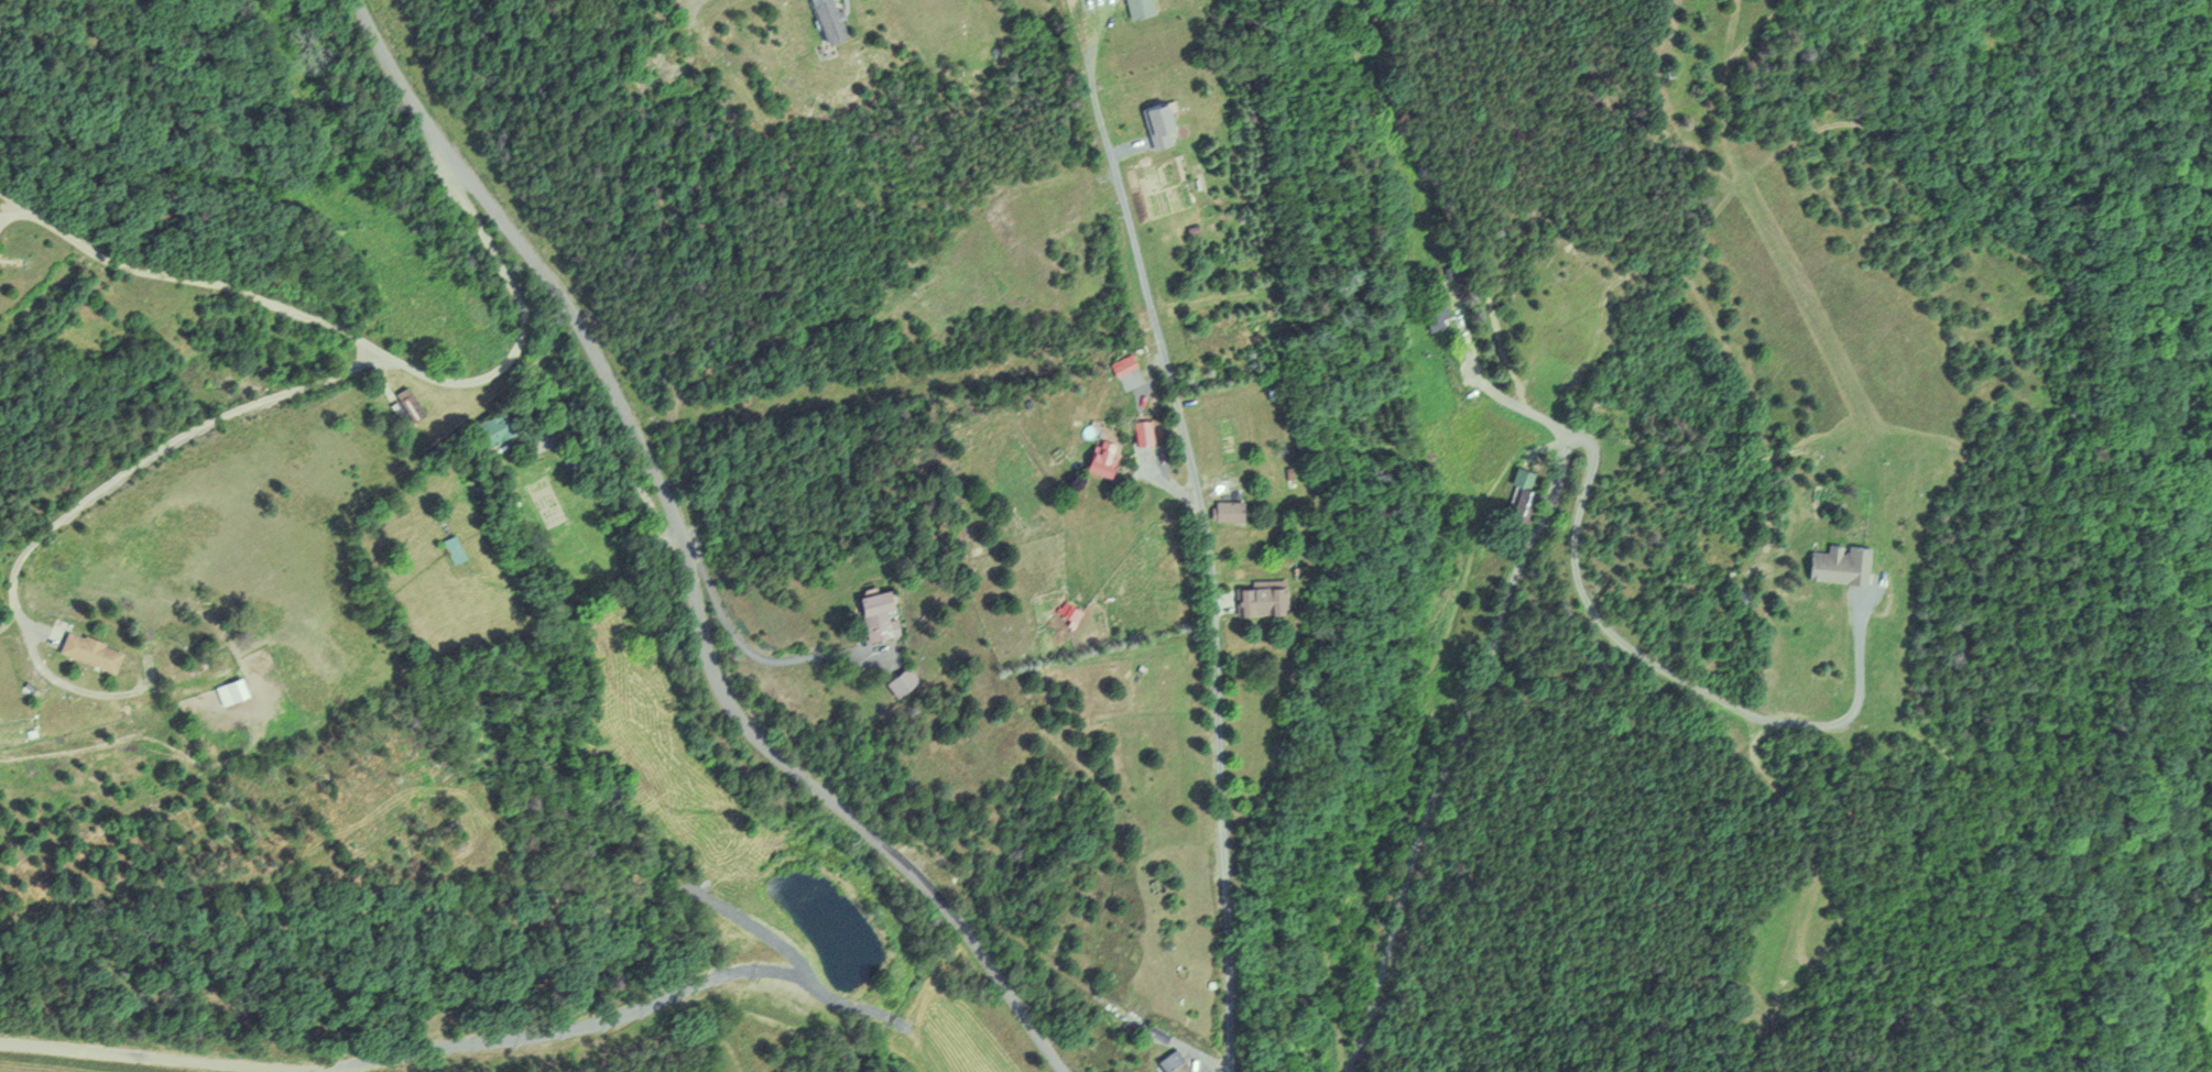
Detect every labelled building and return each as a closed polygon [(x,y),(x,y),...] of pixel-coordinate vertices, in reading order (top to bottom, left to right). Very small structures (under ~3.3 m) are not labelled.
[(831,0),(805,0),(817,42),(841,35),(831,0)] [(1149,0),(1122,0),(1126,17),(1151,12),(1149,0)] [(1166,128),(1171,126),(1164,99),(1138,106),(1149,147),(1170,142),(1166,128)] [(1425,331),(1449,326),(1442,293),(1418,298),(1425,331)] [(1133,367),(1129,356),(1107,365),(1112,376),(1133,367)] [(391,395),(409,425),(425,415),(406,385),(391,395)] [(507,439),(503,417),(476,422),(481,444),(507,439)] [(1150,444),(1150,420),(1129,420),(1129,444),(1150,444)] [(1081,469),(1104,477),(1115,447),(1092,438),(1081,469)] [(1529,523),(1539,488),(1527,485),(1530,473),(1520,470),(1507,516),(1529,523)] [(1239,502),(1211,502),(1211,520),(1239,520),(1239,502)] [(461,558),(450,535),(438,541),(450,564),(461,558)] [(1868,546),(1823,544),(1823,551),(1804,550),(1802,579),(1866,583),(1868,546)] [(1232,614),(1280,614),(1280,586),(1232,586),(1232,614)] [(861,642),(898,635),(895,618),(890,619),(885,590),(853,596),(861,642)] [(111,674),(119,651),(62,631),(54,653),(111,674)] [(883,677),(890,695),(916,685),(909,667),(883,677)] [(218,686),(225,705),(253,695),(246,676),(218,686)] [(1159,1071),(1188,1071),(1172,1046),(1151,1058),(1159,1071)]
